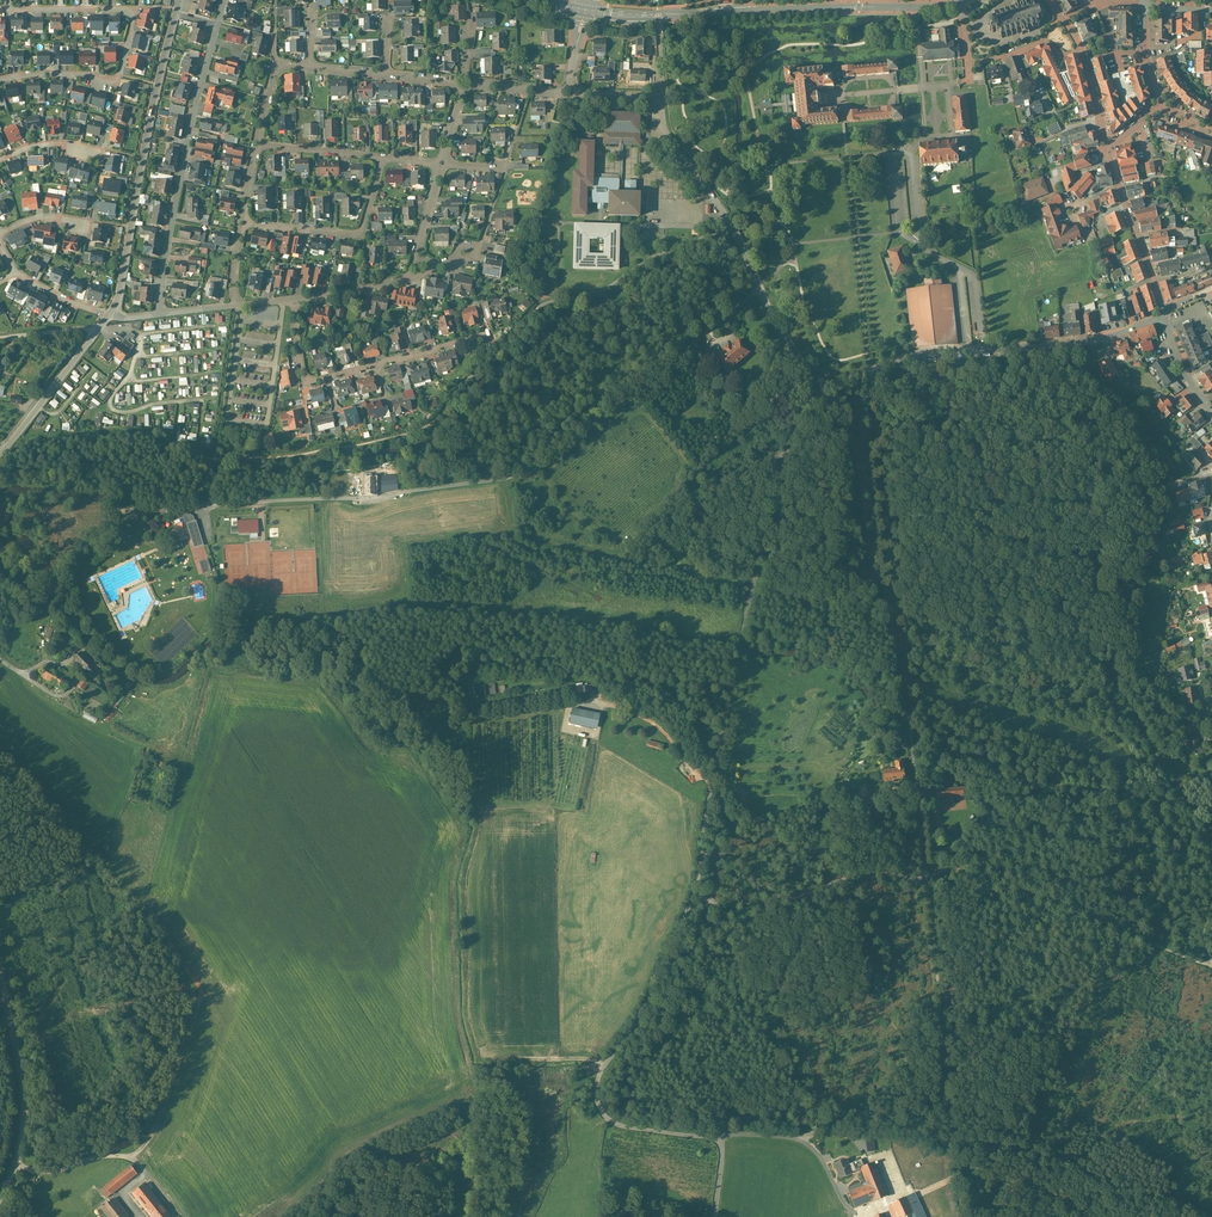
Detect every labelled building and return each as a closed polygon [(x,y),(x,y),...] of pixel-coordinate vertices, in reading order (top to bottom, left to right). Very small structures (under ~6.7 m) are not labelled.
[(200,1),(200,2),(201,2),(199,10),(200,10),(202,13),(204,11),(211,13),(213,2),(215,2),(215,0),(198,0),(200,1)] [(384,0),(372,0),(372,10),(385,10),(384,0)] [(1001,37),(1001,39),(1002,38),(1002,37),(1006,36),(1007,37),(1008,37),(1007,35),(1011,34),(1012,36),(1013,35),(1013,34),(1017,33),(1017,34),(1018,34),(1018,32),(1022,31),(1022,33),(1022,34),(1023,35),(1023,33),(1028,32),(1030,33),(1030,32),(1029,31),(1028,29),(1032,28),(1033,30),(1034,29),(1034,28),(1038,26),(1039,28),(1040,27),(1039,26),(1040,24),(1041,24),(1041,23),(1040,23),(1039,21),(1041,20),(1040,19),(1042,19),(1042,20),(1043,19),(1042,18),(1044,15),(1046,15),(1046,14),(1044,14),(1043,11),(1044,10),(1044,9),(1042,10),(1040,8),(1040,6),(1038,6),(1038,8),(1037,8),(1037,7),(1035,7),(1035,5),(1036,4),(1035,3),(1034,4),(1032,3),(1033,2),(1031,2),(1031,3),(1027,5),(1026,3),(1025,0),(1021,0),(1015,2),(1014,1),(1013,2),(1014,3),(1015,6),(1015,8),(1011,9),(1011,8),(1009,8),(1010,9),(1006,11),(1005,9),(1004,9),(1005,11),(1001,12),(1000,11),(999,11),(999,12),(995,14),(995,12),(994,12),(994,14),(992,15),(993,16),(994,16),(996,20),(995,20),(995,22),(991,23),(991,22),(989,22),(990,24),(989,24),(990,24),(988,25),(988,26),(990,26),(991,30),(990,30),(990,31),(991,31),(992,31),(993,33),(994,32),(993,31),(996,30),(997,31),(997,32),(998,32),(999,32),(1000,36),(999,36),(999,37),(1000,37),(1001,37)] [(1056,2),(1057,2),(1060,6),(1059,6),(1062,11),(1063,10),(1066,15),(1078,7),(1076,3),(1074,0),(1055,0),(1056,2)] [(252,5),(242,2),(243,2),(238,1),(237,7),(243,9),(243,7),(250,9),(252,5)] [(394,2),(394,4),(394,14),(403,14),(403,15),(404,15),(404,14),(404,12),(409,12),(409,2),(394,2)] [(198,4),(191,3),(188,13),(195,15),(198,4)] [(237,7),(230,5),(226,19),(239,22),(243,9),(237,7)] [(464,6),(449,7),(449,10),(448,10),(448,11),(450,11),(450,15),(455,15),(455,19),(460,19),(460,21),(465,20),(465,11),(464,6)] [(295,7),(277,8),(277,16),(284,16),(284,12),(295,11),(295,7)] [(1131,9),(1108,9),(1108,19),(1113,19),(1114,40),(1117,40),(1117,41),(1118,41),(1118,35),(1121,35),(1121,46),(1133,46),(1133,33),(1132,33),(1131,19),(1132,19),(1132,12),(1131,12),(1131,9)] [(295,11),(284,12),(284,16),(284,20),(283,20),(283,22),(284,22),(285,28),(299,27),(299,11),(295,11)] [(477,14),(477,26),(483,26),(483,24),(491,24),(490,14),(477,14)] [(143,15),(141,15),(138,27),(152,31),(154,23),(153,23),(154,18),(143,15)] [(339,15),(327,15),(327,28),(339,28),(339,15)] [(1198,15),(1185,15),(1185,22),(1176,22),(1176,35),(1184,35),(1183,32),(1194,32),(1194,29),(1198,29),(1198,15)] [(23,16),(12,16),(12,27),(16,27),(16,30),(23,30),(23,19),(23,16)] [(103,17),(95,17),(95,16),(91,16),(91,31),(103,31),(103,17)] [(110,18),(110,26),(110,31),(119,31),(119,18),(110,18)] [(367,18),(364,18),(364,19),(364,31),(375,30),(375,18),(367,18)] [(1090,21),(1087,22),(1085,19),(1076,23),(1077,26),(1083,42),(1098,36),(1096,33),(1095,34),(1090,21)] [(32,20),(31,29),(31,30),(43,30),(43,20),(32,20)] [(62,20),(51,20),(51,29),(53,29),(54,29),(57,29),(62,29),(62,20)] [(83,20),(72,20),(72,30),(83,30),(83,28),(83,24),(83,20)] [(448,23),(439,20),(439,30),(442,30),(442,28),(448,28),(448,23)] [(417,21),(404,22),(404,37),(416,37),(416,33),(417,33),(420,33),(420,32),(418,32),(417,21)] [(1175,22),(1155,22),(1155,27),(1155,34),(1155,44),(1163,44),(1163,42),(1168,42),(1168,34),(1170,34),(1171,35),(1176,35),(1176,22),(1175,22)] [(236,30),(229,28),(229,30),(228,30),(226,40),(241,44),(241,43),(246,45),(247,45),(249,36),(243,34),(244,33),(236,32),(236,30)] [(448,28),(442,28),(442,30),(442,34),(441,34),(440,35),(442,35),(442,44),(454,44),(454,28),(448,28)] [(950,28),(940,29),(941,44),(951,43),(950,28)] [(205,33),(194,30),(193,34),(193,35),(194,35),(192,42),(202,45),(205,33)] [(560,44),(560,32),(547,32),(548,44),(560,44)] [(5,34),(0,34),(0,35),(0,42),(8,42),(8,33),(5,33),(5,34)] [(505,34),(492,35),(493,50),(505,50),(505,34)] [(141,37),(136,36),(133,49),(143,51),(146,39),(146,38),(141,37)] [(261,39),(256,38),(256,40),(252,53),(265,56),(269,41),(261,39)] [(606,40),(593,40),(593,52),(605,53),(606,40)] [(650,40),(636,40),(636,56),(650,56),(650,46),(650,40)] [(302,41),(290,41),(290,53),(303,53),(302,41)] [(336,52),(336,41),(321,41),(321,53),(336,52)] [(941,44),(922,45),(924,62),(955,59),(955,58),(960,58),(958,43),(953,43),(953,42),(951,43),(941,44)] [(366,43),(366,44),(366,57),(379,57),(379,43),(366,43)] [(1074,100),(1067,70),(1060,72),(1052,54),(1052,53),(1050,54),(1048,49),(1049,49),(1049,48),(1048,49),(1047,47),(1044,45),(1024,54),(1027,60),(1026,60),(1029,65),(1030,66),(1030,65),(1038,61),(1039,63),(1039,62),(1038,61),(1041,59),(1044,66),(1042,67),(1042,68),(1043,67),(1045,72),(1042,73),(1043,74),(1046,72),(1048,77),(1047,77),(1047,78),(1050,77),(1054,86),(1055,85),(1057,88),(1055,89),(1058,94),(1060,93),(1061,96),(1057,98),(1058,98),(1061,97),(1063,100),(1061,101),(1063,106),(1071,103),(1071,102),(1074,101),(1074,100)] [(115,48),(105,48),(105,62),(115,62),(115,57),(116,57),(116,53),(115,53),(115,48)] [(414,62),(413,49),(401,49),(401,63),(414,62)] [(90,53),(80,53),(80,65),(91,65),(95,65),(95,51),(90,51),(90,53)] [(457,51),(445,52),(445,62),(445,63),(454,63),(458,62),(457,51)] [(60,52),(59,52),(59,60),(59,64),(73,64),(73,52),(60,52)] [(189,53),(186,52),(185,60),(184,60),(197,63),(199,56),(189,53)] [(1197,52),(1197,60),(1196,60),(1196,67),(1197,74),(1205,74),(1205,86),(1211,86),(1211,74),(1210,74),(1210,60),(1211,60),(1211,52),(1197,52)] [(19,53),(12,53),(12,56),(12,65),(13,65),(23,65),(23,54),(19,54),(19,53)] [(248,55),(241,53),(239,60),(247,62),(247,61),(248,55)] [(49,54),(40,54),(38,56),(38,64),(49,64),(49,54)] [(1184,54),(1177,56),(1179,64),(1186,61),(1184,54)] [(1067,70),(1074,100),(1078,99),(1080,106),(1079,106),(1079,107),(1091,102),(1081,64),(1079,55),(1074,56),(1067,58),(1064,59),(1067,70)] [(145,60),(131,56),(130,61),(129,68),(142,71),(145,60)] [(1018,57),(1006,61),(1008,72),(1010,72),(1012,77),(1012,78),(1017,76),(1021,86),(1028,84),(1018,57)] [(1103,57),(1093,60),(1091,60),(1099,85),(1110,82),(1107,72),(1108,71),(1106,67),(1104,61),(1103,57)] [(1170,57),(1157,61),(1162,77),(1163,76),(1174,71),(1178,69),(1176,64),(1172,65),(1170,57)] [(239,60),(229,58),(227,63),(217,60),(214,71),(235,76),(237,71),(235,71),(236,65),(237,66),(239,60)] [(498,74),(498,58),(495,58),(487,58),(487,59),(485,59),(485,74),(498,74)] [(197,63),(184,60),(185,60),(183,59),(181,67),(184,68),(182,73),(186,75),(189,75),(194,77),(197,63)] [(888,64),(843,68),(844,78),(854,77),(854,76),(878,74),(878,75),(889,74),(889,71),(898,70),(897,61),(888,62),(888,64)] [(454,63),(445,63),(445,62),(442,66),(442,67),(439,67),(439,71),(442,71),(442,72),(450,72),(450,68),(452,68),(454,66),(454,63)] [(629,62),(621,62),(620,70),(629,70),(629,62)] [(1001,67),(987,69),(989,81),(1003,79),(1001,67)] [(1120,122),(1119,128),(1122,126),(1123,127),(1125,126),(1125,124),(1134,118),(1135,118),(1136,117),(1136,115),(1135,114),(1146,106),(1144,103),(1150,98),(1148,92),(1149,90),(1148,89),(1147,88),(1146,88),(1142,76),(1143,76),(1144,74),(1144,73),(1142,72),(1141,73),(1140,70),(1141,70),(1140,67),(1128,71),(1136,98),(1121,109),(1122,114),(1118,116),(1120,122)] [(542,68),(539,68),(539,75),(534,75),(535,79),(541,79),(541,80),(550,80),(550,68),(542,68)] [(608,69),(594,69),(594,73),(592,73),(592,74),(595,74),(595,79),(601,79),(601,81),(608,81),(608,73),(609,69),(608,69)] [(823,69),(795,72),(795,69),(785,70),(787,85),(795,84),(799,121),(793,122),(794,130),(801,130),(801,126),(838,123),(837,110),(818,112),(818,105),(819,105),(818,95),(817,95),(816,88),(834,86),(833,77),(824,78),(823,69)] [(646,70),(630,70),(630,81),(645,82),(646,70)] [(1128,71),(1111,75),(1113,80),(1113,81),(1121,109),(1136,98),(1128,71)] [(1174,71),(1163,76),(1167,82),(1167,83),(1172,89),(1171,89),(1177,95),(1182,100),(1182,101),(1188,106),(1195,97),(1190,93),(1191,92),(1185,87),(1180,83),(1181,82),(1177,77),(1177,76),(1174,71)] [(299,76),(286,76),(286,92),(297,92),(299,92),(299,87),(299,76)] [(346,81),(331,81),(331,96),(332,96),(332,95),(341,94),(341,96),(345,96),(346,96),(346,87),(346,81)] [(1122,114),(1121,109),(1113,81),(1110,82),(1099,85),(1102,95),(1101,95),(1104,105),(1105,105),(1108,114),(1106,115),(1107,117),(1116,118),(1118,116),(1122,114)] [(35,82),(31,82),(31,83),(27,83),(27,94),(39,94),(40,94),(40,83),(35,83),(35,82)] [(63,82),(51,82),(51,92),(62,93),(63,82)] [(367,83),(363,84),(363,85),(360,85),(360,89),(358,89),(358,94),(360,94),(360,97),(372,97),(372,91),(372,85),(367,85),(367,83)] [(132,86),(124,84),(121,96),(133,99),(136,87),(132,86)] [(17,85),(6,87),(7,98),(18,96),(19,96),(18,92),(17,85)] [(190,89),(180,86),(177,98),(181,99),(181,100),(187,101),(190,89)] [(259,95),(261,88),(254,86),(253,93),(259,95)] [(396,86),(381,86),(381,87),(381,92),(379,92),(379,98),(380,98),(388,98),(388,99),(397,99),(396,86)] [(85,91),(74,88),(73,92),(72,92),(71,98),(77,99),(77,100),(77,102),(81,103),(82,101),(82,102),(85,91)] [(420,88),(403,88),(404,101),(413,101),(413,105),(420,105),(421,105),(420,96),(420,88)] [(231,93),(221,90),(220,92),(209,89),(205,104),(206,104),(213,106),(217,107),(218,100),(224,101),(223,104),(228,106),(229,105),(231,105),(234,94),(231,93)] [(444,91),(432,91),(432,98),(432,104),(445,103),(444,91)] [(782,104),(783,114),(792,113),(791,103),(790,92),(780,93),(782,104)] [(106,95),(95,93),(94,96),(92,105),(97,107),(99,106),(104,107),(106,95)] [(94,96),(88,94),(86,104),(92,105),(94,96)] [(486,96),(474,96),(474,107),(486,107),(486,96)] [(1029,96),(1014,99),(1015,107),(1024,105),(1030,104),(1029,96)] [(967,97),(953,98),(954,110),(953,110),(954,121),(955,121),(956,132),(970,131),(967,97)] [(1188,106),(1187,107),(1191,110),(1192,108),(1197,112),(1203,103),(1196,97),(1188,106)] [(506,99),(498,99),(498,114),(507,114),(506,99)] [(514,99),(506,99),(507,114),(514,114),(514,111),(514,100),(514,99)] [(522,100),(514,100),(514,111),(519,111),(522,100)] [(1091,102),(1079,107),(1082,119),(1095,115),(1092,102),(1091,102)] [(1206,115),(1204,102),(1197,112),(1196,114),(1205,119),(1206,115)] [(1206,115),(1208,116),(1211,108),(1211,106),(1204,102),(1206,115)] [(545,103),(531,103),(531,116),(545,116),(545,103)] [(1030,104),(1024,105),(1026,116),(1041,113),(1039,103),(1030,104)] [(213,106),(206,104),(203,113),(210,114),(213,106)] [(134,107),(124,105),(123,112),(129,113),(129,114),(132,114),(134,107)] [(171,105),(169,112),(179,114),(183,116),(185,108),(171,105)] [(858,111),(847,112),(848,122),(893,118),(893,120),(902,119),(902,110),(893,110),(892,108),(882,109),(858,112),(858,111)] [(123,112),(118,111),(115,121),(122,123),(122,122),(127,123),(129,114),(129,113),(123,112)] [(641,114),(604,113),(603,145),(640,146),(641,114)] [(87,116),(80,114),(78,121),(85,123),(87,116)] [(1120,122),(1118,116),(1116,118),(1107,117),(1107,120),(1108,124),(1108,125),(1106,126),(1112,134),(1115,131),(1116,131),(1119,128),(1120,122)] [(38,117),(26,119),(28,130),(31,129),(31,130),(36,129),(36,128),(39,128),(38,117)] [(291,121),(291,117),(289,117),(278,118),(278,131),(291,131),(291,121)] [(183,121),(173,119),(171,126),(170,131),(170,132),(182,134),(183,129),(182,129),(183,121)] [(481,119),(467,119),(467,133),(482,132),(482,121),(482,119),(481,119)] [(58,120),(48,121),(49,134),(52,134),(52,135),(56,135),(56,134),(60,133),(58,120)] [(222,123),(207,120),(207,121),(201,120),(200,129),(210,131),(210,132),(219,134),(221,128),(222,123)] [(338,138),(337,120),(325,121),(326,138),(338,138)] [(101,124),(90,121),(87,133),(99,136),(100,129),(101,124)] [(21,122),(14,125),(15,126),(19,134),(24,132),(21,122)] [(80,125),(69,124),(67,134),(78,136),(80,125)] [(316,124),(305,124),(305,136),(317,136),(316,124)] [(1057,124),(1046,129),(1049,137),(1061,132),(1057,124)] [(15,126),(8,129),(9,131),(5,133),(10,143),(21,139),(19,134),(15,126)] [(1089,138),(1084,126),(1076,129),(1080,141),(1089,138)] [(1175,131),(1169,129),(1170,129),(1165,127),(1165,128),(1160,126),(1158,133),(1157,137),(1165,139),(1177,143),(1180,133),(1180,132),(1175,131)] [(387,127),(375,127),(376,135),(377,140),(381,139),(381,141),(387,141),(387,127)] [(409,128),(399,128),(399,132),(398,133),(398,136),(399,137),(399,141),(405,141),(405,143),(411,143),(411,131),(411,128),(409,128)] [(1026,128),(1017,131),(1018,134),(1013,136),(1015,142),(1016,142),(1018,147),(1030,143),(1026,128)] [(365,129),(353,129),(354,133),(352,134),(352,137),(354,137),(354,141),(365,141),(365,137),(366,137),(366,133),(365,133),(365,129)] [(504,129),(490,129),(490,141),(504,141),(505,141),(505,135),(504,129)] [(1080,141),(1076,129),(1068,132),(1072,144),(1080,141)] [(124,132),(113,130),(112,131),(111,131),(110,133),(112,133),(111,136),(111,140),(112,142),(115,143),(116,142),(121,143),(122,142),(123,139),(122,138),(124,132)] [(182,134),(170,132),(169,138),(181,140),(182,134)] [(1090,140),(1074,145),(1077,156),(1088,152),(1086,149),(1098,146),(1097,141),(1096,132),(1089,134),(1090,140)] [(431,133),(422,133),(422,148),(436,148),(435,148),(435,141),(436,141),(436,133),(431,133)] [(1195,138),(1180,133),(1177,143),(1177,145),(1188,148),(1192,149),(1195,139),(1195,138)] [(1177,143),(1165,139),(1165,142),(1165,144),(1166,144),(1165,149),(1174,152),(1173,153),(1174,153),(1176,145),(1177,145),(1177,143)] [(1195,139),(1192,149),(1192,150),(1202,154),(1202,152),(1207,154),(1211,156),(1211,144),(1206,141),(1205,143),(1195,139)] [(208,142),(197,140),(196,148),(212,152),(213,144),(213,143),(208,142)] [(475,141),(461,141),(461,153),(475,153),(475,148),(475,141)] [(573,172),(571,217),(587,218),(587,204),(588,188),(593,189),(593,179),(595,142),(580,141),(579,172),(573,172)] [(957,142),(920,146),(922,167),(959,163),(958,154),(958,151),(957,142)] [(1131,144),(1120,147),(1121,152),(1116,153),(1117,153),(1118,158),(1117,158),(1120,169),(1135,166),(1138,165),(1135,154),(1134,150),(1132,150),(1131,145),(1131,144)] [(537,145),(521,146),(521,157),(537,157),(537,145)] [(233,147),(228,146),(228,147),(226,154),(240,157),(242,149),(233,147)] [(212,152),(196,148),(194,157),(205,159),(210,160),(210,159),(212,152)] [(169,150),(168,150),(165,164),(175,166),(178,152),(169,150)] [(1202,154),(1192,150),(1195,155),(1197,161),(1202,159),(1202,154)] [(240,157),(226,154),(225,162),(225,163),(230,164),(238,165),(240,157)] [(1071,163),(1069,159),(1061,161),(1063,175),(1061,175),(1066,191),(1071,188),(1070,185),(1076,179),(1074,172),(1091,166),(1087,154),(1073,159),(1074,162),(1071,163)] [(1207,154),(1203,163),(1210,165),(1211,159),(1211,156),(1207,154)] [(1197,161),(1195,155),(1191,156),(1193,166),(1199,165),(1197,161)] [(42,157),(28,157),(28,163),(28,167),(43,166),(43,164),(43,162),(43,159),(43,157),(42,157)] [(280,157),(268,158),(268,172),(280,172),(280,157)] [(67,161),(57,159),(55,169),(56,169),(57,171),(60,171),(62,170),(66,171),(67,161)] [(113,160),(107,159),(106,163),(106,164),(106,166),(106,167),(104,175),(110,176),(118,176),(120,161),(113,160)] [(308,160),(295,161),(295,170),(295,173),(308,173),(308,160)] [(18,161),(8,164),(11,174),(21,171),(20,166),(18,161)] [(212,164),(208,163),(207,169),(213,170),(216,171),(218,165),(212,164)] [(326,164),(319,164),(319,168),(319,176),(319,175),(323,175),(324,176),(332,176),(334,175),(337,174),(337,176),(338,176),(338,168),(338,163),(337,163),(337,164),(330,164),(330,163),(326,163),(326,164)] [(1106,163),(1100,166),(1098,169),(1099,173),(1095,174),(1097,182),(1090,189),(1094,193),(1099,189),(1113,185),(1109,171),(1106,163)] [(1153,163),(1145,164),(1147,176),(1155,174),(1155,173),(1154,167),(1153,163)] [(82,166),(78,165),(76,170),(74,177),(87,181),(90,169),(86,168),(87,167),(82,165),(82,166)] [(363,166),(351,166),(351,179),(363,178),(363,166)] [(1135,166),(1120,169),(1121,176),(1138,173),(1137,173),(1135,166)] [(207,169),(198,167),(198,168),(192,167),(190,176),(201,179),(202,175),(212,177),(213,170),(207,169)] [(76,170),(70,168),(68,178),(74,180),(74,177),(76,170)] [(402,179),(402,171),(386,171),(387,183),(402,183),(402,179)] [(1096,181),(1087,172),(1071,189),(1081,198),(1096,181)] [(240,175),(228,173),(227,180),(229,181),(228,186),(238,188),(239,184),(240,184),(241,179),(240,179),(240,175)] [(423,173),(411,173),(411,179),(412,186),(412,185),(423,185),(424,185),(423,173)] [(1138,173),(1121,176),(1121,177),(1123,176),(1124,184),(1125,184),(1139,181),(1143,180),(1142,178),(1139,178),(1138,173)] [(464,176),(449,176),(449,187),(464,187),(464,176)] [(493,178),(476,178),(476,192),(494,192),(493,178)] [(1042,178),(1022,186),(1027,197),(1028,200),(1048,193),(1042,178)] [(588,188),(587,204),(608,204),(608,193),(619,193),(619,179),(593,179),(593,189),(588,188)] [(116,182),(105,180),(103,192),(119,194),(121,183),(116,182)] [(172,182),(161,180),(161,183),(157,182),(156,190),(159,191),(159,193),(169,195),(170,190),(171,190),(171,187),(172,182)] [(1146,184),(1125,188),(1128,198),(1132,197),(1132,196),(1143,194),(1149,192),(1148,187),(1147,187),(1146,184)] [(306,190),(297,189),(297,193),(301,193),(301,197),(306,197),(306,190)] [(66,192),(58,190),(57,196),(59,196),(59,201),(64,202),(66,192)] [(229,191),(222,190),(220,198),(222,198),(228,199),(229,191)] [(273,193),(273,190),(265,190),(258,191),(258,205),(263,205),(263,210),(273,210),(273,193)] [(1116,190),(1106,193),(1099,196),(1100,198),(1099,199),(1100,200),(1101,202),(1108,200),(1110,207),(1120,203),(1116,190)] [(33,193),(28,194),(28,195),(22,195),(23,207),(29,206),(29,209),(36,208),(36,205),(35,195),(35,193),(33,193)] [(297,193),(287,194),(287,202),(301,202),(301,197),(301,193),(297,193)] [(345,194),(335,193),(335,201),(342,201),(342,200),(348,200),(345,194)] [(619,193),(608,193),(608,204),(608,217),(639,218),(640,194),(619,193)] [(57,196),(47,194),(46,205),(49,205),(49,206),(49,207),(51,207),(54,208),(54,207),(54,206),(58,207),(59,201),(59,196),(57,196)] [(1045,201),(1049,209),(1056,206),(1062,202),(1058,195),(1045,201)] [(86,199),(73,197),(72,207),(86,210),(87,203),(87,199),(86,199)] [(1028,200),(1027,197),(1021,199),(1023,204),(1019,205),(1021,213),(1031,208),(1028,200)] [(228,199),(222,198),(220,209),(233,212),(235,200),(228,199)] [(1142,198),(1130,201),(1133,212),(1135,211),(1145,209),(1144,204),(1142,199),(1143,199),(1142,198)] [(328,199),(317,200),(317,207),(315,207),(315,208),(318,208),(318,213),(328,213),(328,199)] [(197,200),(187,200),(187,213),(190,213),(197,213),(197,212),(197,200)] [(348,200),(342,200),(342,201),(342,216),(355,216),(355,207),(359,207),(359,200),(348,200)] [(1098,200),(1089,203),(1091,211),(1079,215),(1083,228),(1089,226),(1090,221),(1089,219),(1094,218),(1093,215),(1100,212),(1098,200)] [(98,201),(96,215),(113,218),(115,204),(98,201)] [(301,202),(287,202),(287,210),(301,210),(301,202)] [(448,203),(441,203),(442,215),(444,215),(450,215),(450,216),(452,216),(452,215),(458,214),(458,205),(458,203),(448,203)] [(1076,226),(1069,229),(1064,227),(1059,215),(1061,215),(1059,211),(1058,211),(1056,206),(1049,209),(1048,209),(1048,208),(1042,210),(1045,217),(1046,217),(1049,226),(1048,226),(1052,236),(1057,248),(1062,246),(1061,245),(1067,243),(1068,244),(1073,242),(1074,243),(1081,240),(1076,226)] [(161,208),(154,207),(151,224),(162,226),(166,209),(161,208)] [(484,207),(473,207),(473,218),(484,218),(484,207)] [(1155,207),(1134,212),(1137,222),(1157,217),(1156,210),(1155,207)] [(392,221),(391,208),(378,208),(378,221),(392,221)] [(406,209),(402,209),(403,221),(414,221),(413,209),(406,209)] [(1120,212),(1105,217),(1109,226),(1107,227),(1110,235),(1126,229),(1120,212)] [(512,214),(496,214),(496,231),(505,230),(505,226),(513,225),(512,214)] [(1179,216),(1170,217),(1171,230),(1181,229),(1179,216)] [(1160,219),(1139,222),(1141,233),(1159,230),(1161,229),(1160,219)] [(620,226),(574,225),(572,271),(619,272),(620,226)] [(49,234),(50,232),(51,227),(45,226),(44,227),(36,226),(35,233),(34,237),(44,239),(45,233),(49,234)] [(147,228),(140,226),(139,235),(146,236),(147,228)] [(200,231),(186,228),(186,229),(180,228),(179,237),(189,239),(189,240),(198,242),(200,231)] [(1193,229),(1189,229),(1189,228),(1183,228),(1184,238),(1188,238),(1188,246),(1196,246),(1195,238),(1193,238),(1193,229)] [(448,241),(448,229),(434,229),(435,242),(448,241)] [(22,230),(7,238),(11,246),(15,244),(17,247),(24,243),(22,240),(26,238),(26,237),(23,231),(22,230)] [(98,230),(95,230),(93,241),(105,243),(107,232),(98,230)] [(45,233),(44,239),(43,244),(53,246),(54,243),(55,234),(51,234),(51,232),(50,232),(49,234),(45,233)] [(217,232),(215,244),(227,245),(228,234),(217,232)] [(267,235),(253,232),(251,244),(265,247),(267,235)] [(1166,233),(1149,236),(1151,249),(1169,246),(1168,239),(1167,233),(1166,233)] [(161,237),(150,236),(149,243),(145,243),(144,253),(147,254),(147,255),(158,256),(161,237)] [(284,237),(281,252),(291,253),(294,237),(293,239),(284,237)] [(303,239),(294,237),(291,253),(299,255),(300,255),(301,248),(303,239)] [(1112,237),(1097,240),(1099,248),(1114,245),(1112,237)] [(78,240),(66,238),(65,241),(64,245),(65,245),(64,250),(74,251),(76,252),(78,242),(78,240)] [(327,241),(313,238),(311,249),(319,251),(325,252),(325,250),(326,242),(327,241)] [(1184,238),(1168,239),(1169,246),(1169,248),(1188,246),(1188,238),(1184,238)] [(1134,240),(1123,244),(1128,257),(1121,259),(1123,265),(1126,265),(1141,259),(1134,240)] [(354,243),(342,241),(340,253),(352,256),(354,243)] [(82,243),(78,242),(76,252),(74,251),(74,252),(80,253),(82,243)] [(333,244),(326,242),(325,250),(332,251),(333,244)] [(396,243),(388,243),(389,251),(394,251),(394,254),(400,254),(405,254),(405,242),(400,242),(398,243),(396,243)] [(501,246),(495,245),(493,252),(500,253),(501,246)] [(1179,260),(1159,264),(1161,277),(1182,273),(1181,270),(1185,269),(1211,263),(1207,253),(1206,253),(1203,245),(1198,247),(1199,250),(1200,255),(1194,256),(1179,260)] [(903,246),(887,251),(895,275),(911,269),(903,246)] [(1113,246),(1101,250),(1103,257),(1115,254),(1113,246)] [(1166,248),(1150,252),(1153,262),(1168,259),(1166,248)] [(381,250),(369,249),(368,263),(379,264),(381,250)] [(92,262),(106,265),(108,254),(94,251),(92,262)] [(496,257),(486,255),(486,254),(484,263),(485,263),(495,265),(496,260),(497,257),(496,256),(496,257)] [(50,258),(46,256),(42,262),(43,263),(41,266),(45,268),(50,258)] [(42,262),(33,257),(30,263),(28,262),(26,266),(27,267),(37,273),(41,266),(43,263),(42,262)] [(1116,270),(1109,257),(1104,260),(1110,273),(1116,270)] [(495,265),(485,263),(484,267),(482,275),(483,275),(483,274),(499,277),(499,278),(500,278),(501,272),(502,266),(501,266),(503,261),(502,260),(502,261),(496,260),(495,265)] [(1142,261),(1130,266),(1137,283),(1149,278),(1142,261)] [(188,263),(182,262),(181,264),(175,263),(174,272),(185,273),(185,272),(194,273),(195,270),(196,264),(195,264),(188,263)] [(157,265),(147,264),(145,275),(155,277),(157,265)] [(354,268),(343,265),(340,279),(352,281),(354,268)] [(263,278),(257,276),(259,269),(253,268),(251,275),(248,289),(260,291),(263,278)] [(306,270),(305,270),(304,275),(303,284),(312,286),(315,268),(314,271),(306,270)] [(323,270),(315,268),(312,286),(312,282),(321,284),(323,276),(324,270),(323,270)] [(53,269),(47,282),(59,287),(63,279),(65,274),(63,273),(53,269)] [(1121,269),(1116,270),(1110,273),(1113,280),(1123,276),(1121,269)] [(296,273),(287,271),(287,273),(284,287),(285,285),(293,287),(295,279),(296,273)] [(278,272),(277,277),(275,285),(284,287),(287,273),(278,272)] [(463,276),(456,275),(453,290),(454,290),(453,293),(461,295),(462,291),(469,293),(472,280),(463,278),(463,276)] [(68,290),(82,294),(86,281),(72,276),(68,290)] [(221,279),(210,277),(209,285),(208,285),(206,297),(218,299),(221,279)] [(1208,277),(1192,283),(1195,291),(1211,284),(1208,277)] [(941,278),(924,280),(925,288),(907,290),(913,349),(957,344),(951,285),(942,286),(941,278)] [(431,281),(427,281),(424,295),(439,298),(439,297),(442,297),(443,291),(444,284),(440,283),(440,282),(438,281),(438,280),(434,280),(434,281),(431,280),(431,281)] [(1172,281),(1160,283),(1165,302),(1177,298),(1174,290),(1172,281)] [(1174,290),(1177,298),(1195,291),(1192,283),(1174,290)] [(183,285),(173,284),(171,297),(185,298),(186,286),(187,286),(183,285)] [(1150,284),(1139,288),(1147,313),(1158,309),(1150,284)] [(105,289),(92,285),(90,290),(88,298),(100,302),(105,289)] [(153,290),(142,288),(142,287),(140,287),(140,288),(135,287),(134,293),(135,293),(134,300),(141,301),(141,302),(151,303),(153,290)] [(403,291),(399,290),(399,293),(397,301),(397,304),(405,306),(408,292),(408,290),(403,289),(403,291)] [(411,292),(408,292),(405,306),(413,307),(414,300),(416,291),(414,291),(414,292),(411,291),(411,292)] [(33,295),(28,304),(35,308),(42,296),(35,292),(33,295)] [(1123,293),(1116,296),(1118,302),(1119,306),(1120,306),(1120,305),(1126,303),(1123,293)] [(1137,295),(1131,297),(1137,315),(1140,314),(1142,319),(1147,317),(1139,294),(1137,295)] [(1115,295),(1094,302),(1094,303),(1096,310),(1118,302),(1116,296),(1115,295)] [(42,296),(35,308),(42,312),(48,300),(42,296)] [(387,300),(372,297),(370,307),(371,307),(370,310),(369,314),(370,314),(379,316),(380,309),(385,310),(387,300)] [(492,302),(482,305),(482,306),(483,309),(483,310),(484,310),(486,318),(488,318),(489,321),(494,320),(492,314),(494,312),(501,310),(501,308),(503,307),(505,307),(505,306),(505,305),(504,305),(503,300),(498,301),(498,303),(492,305),(492,302)] [(1126,303),(1120,305),(1120,306),(1125,319),(1124,319),(1125,319),(1136,315),(1131,302),(1126,303)] [(68,310),(55,303),(48,316),(55,321),(58,317),(62,320),(68,310)] [(1094,303),(1085,306),(1084,306),(1086,311),(1090,309),(1091,311),(1096,310),(1094,303)] [(1078,304),(1070,305),(1071,312),(1078,311),(1079,311),(1078,304)] [(343,307),(338,306),(335,316),(341,318),(343,307)] [(325,310),(315,308),(314,316),(312,324),(328,328),(332,310),(325,308),(325,310)] [(370,310),(363,308),(361,317),(369,318),(370,314),(369,314),(370,310)] [(474,308),(461,311),(464,322),(469,321),(470,326),(478,324),(477,319),(475,312),(474,308)] [(1093,315),(1089,316),(1089,315),(1089,316),(1085,316),(1084,316),(1085,324),(1084,324),(1085,327),(1086,334),(1090,334),(1091,334),(1096,334),(1095,324),(1094,324),(1093,315)] [(449,316),(438,319),(440,328),(439,328),(439,329),(439,331),(440,331),(441,331),(442,335),(449,334),(450,334),(453,334),(454,332),(449,316)] [(1122,318),(1100,323),(1102,332),(1124,328),(1122,318)] [(141,321),(131,323),(132,328),(139,331),(141,321)] [(1045,321),(1038,324),(1038,331),(1045,330),(1045,328),(1046,328),(1045,321)] [(1073,325),(1063,326),(1064,337),(1081,335),(1079,322),(1073,323),(1073,325)] [(1193,331),(1190,324),(1176,330),(1192,367),(1206,361),(1202,354),(1193,331)] [(1153,325),(1129,334),(1129,335),(1133,344),(1140,342),(1147,339),(1157,336),(1153,325)] [(413,326),(407,328),(407,329),(409,337),(410,337),(412,336),(411,331),(415,330),(415,329),(414,327),(413,326)] [(415,330),(411,331),(412,336),(410,337),(412,344),(413,343),(414,344),(416,343),(417,342),(419,342),(420,341),(421,340),(422,341),(430,339),(427,330),(424,331),(423,327),(415,329),(415,330)] [(1046,328),(1045,328),(1045,330),(1046,339),(1059,337),(1058,327),(1046,328)] [(403,328),(397,329),(399,335),(401,335),(402,339),(406,338),(403,328)] [(501,330),(492,333),(495,345),(499,344),(503,339),(501,330)] [(1198,337),(1195,330),(1193,331),(1202,354),(1208,351),(1207,348),(1211,346),(1211,342),(1209,336),(1208,333),(1198,337)] [(135,336),(129,332),(123,340),(127,342),(130,338),(132,339),(135,336)] [(377,332),(370,334),(374,347),(377,346),(376,343),(380,342),(377,332)] [(399,335),(390,338),(394,352),(405,349),(402,339),(401,335),(399,335)] [(739,337),(730,345),(729,344),(724,348),(725,349),(716,356),(727,369),(727,368),(728,370),(732,367),(730,366),(745,353),(746,354),(749,352),(748,351),(749,350),(739,337)] [(1147,339),(1140,342),(1144,352),(1153,349),(1150,341),(1148,342),(1147,339)] [(123,340),(119,345),(120,345),(115,350),(107,343),(98,355),(107,362),(112,355),(121,362),(133,347),(127,342),(123,340)] [(1133,345),(1128,347),(1126,340),(1112,344),(1116,356),(1123,354),(1125,360),(1133,357),(1139,356),(1133,345)] [(164,344),(164,351),(172,351),(172,343),(164,344)] [(354,344),(346,346),(348,351),(350,350),(351,353),(356,352),(354,344)] [(374,347),(372,347),(370,346),(368,347),(367,348),(363,350),(365,359),(379,355),(376,347),(377,347),(377,346),(374,347)] [(348,351),(341,353),(340,356),(343,365),(344,364),(345,365),(347,365),(347,363),(353,362),(351,353),(350,350),(348,351)] [(454,352),(439,356),(440,359),(435,360),(435,361),(438,371),(438,373),(449,370),(450,370),(452,369),(451,367),(452,367),(450,361),(456,360),(454,352)] [(287,354),(281,355),(280,366),(289,364),(287,354)] [(324,354),(313,357),(316,369),(319,368),(319,369),(323,368),(322,367),(327,366),(324,354)] [(1162,359),(1151,367),(1157,374),(1168,367),(1162,359)] [(1110,360),(1099,366),(1102,371),(1102,373),(1103,375),(1104,376),(1106,379),(1112,376),(1113,377),(1117,375),(1118,374),(1117,371),(1110,360)] [(435,361),(430,362),(432,369),(432,373),(438,371),(435,361)] [(420,367),(416,368),(415,367),(413,366),(409,367),(409,368),(405,369),(406,371),(407,376),(411,375),(413,384),(418,383),(419,386),(420,386),(419,382),(429,380),(427,372),(428,370),(432,369),(430,362),(426,363),(426,362),(422,363),(420,366),(420,367)] [(90,368),(86,364),(83,368),(79,364),(76,367),(84,374),(90,368)] [(398,367),(388,370),(390,379),(395,378),(395,380),(396,380),(401,378),(402,378),(401,373),(400,372),(398,367)] [(1168,367),(1157,374),(1161,381),(1172,374),(1168,367)] [(113,374),(120,380),(125,375),(118,369),(113,374)] [(1120,369),(1117,371),(1118,374),(1117,375),(1120,380),(1125,377),(1120,369)] [(76,382),(81,376),(75,370),(70,376),(76,382)] [(293,371),(282,373),(283,379),(281,381),(281,382),(285,385),(286,388),(290,387),(290,385),(295,384),(295,382),(296,380),(294,378),(293,371)] [(95,372),(91,377),(96,381),(100,375),(95,372)] [(1199,379),(1202,384),(1203,383),(1209,391),(1211,389),(1211,376),(1209,372),(1199,379)] [(220,373),(212,374),(213,381),(218,381),(218,378),(221,377),(220,373)] [(1172,374),(1161,381),(1165,388),(1176,381),(1172,374)] [(365,380),(361,381),(359,380),(361,389),(362,391),(363,392),(367,391),(367,393),(368,393),(368,392),(375,390),(376,390),(372,378),(370,378),(369,377),(366,378),(365,379),(365,380)] [(70,386),(72,383),(67,379),(62,385),(71,391),(73,388),(70,386)] [(350,380),(336,384),(337,389),(339,397),(339,396),(354,393),(350,380)] [(94,381),(90,386),(87,383),(84,387),(92,395),(100,387),(94,381)] [(200,394),(203,394),(203,387),(195,387),(196,397),(200,396),(200,394)] [(64,400),(67,396),(60,388),(56,392),(64,400)] [(1170,393),(1166,388),(1160,391),(1164,397),(1170,393)] [(105,389),(98,396),(103,400),(110,393),(105,389)] [(322,389),(309,392),(310,394),(312,403),(318,402),(319,402),(323,401),(323,400),(324,400),(322,389)] [(412,389),(403,392),(405,399),(408,398),(409,401),(413,400),(414,398),(412,389)] [(78,397),(83,401),(88,395),(83,391),(78,397)] [(126,404),(135,404),(134,396),(131,397),(131,393),(125,394),(126,404)] [(1188,395),(1182,400),(1180,398),(1175,403),(1179,408),(1183,413),(1187,410),(1187,411),(1195,404),(1188,395)] [(22,397),(11,396),(10,403),(21,405),(22,397)] [(54,398),(49,404),(55,408),(59,403),(54,398)] [(93,398),(91,401),(98,406),(101,403),(93,398)] [(405,399),(398,401),(397,400),(392,402),(395,414),(396,415),(407,412),(407,410),(411,409),(409,401),(408,398),(405,399)] [(1171,406),(1165,398),(1156,405),(1165,418),(1174,411),(1171,406)] [(375,403),(370,404),(370,405),(367,406),(368,411),(369,411),(371,415),(375,414),(376,417),(383,415),(381,407),(380,402),(376,403),(375,403)] [(388,405),(381,407),(383,415),(384,417),(390,415),(388,405)] [(350,412),(345,413),(347,421),(350,420),(351,426),(359,423),(355,408),(350,410),(350,412)] [(94,417),(93,422),(101,424),(103,413),(98,412),(97,418),(94,417)] [(299,412),(287,414),(281,416),(282,424),(288,422),(290,430),(299,429),(302,428),(301,426),(299,412)] [(40,420),(43,422),(46,418),(40,413),(34,420),(38,423),(40,420)] [(345,413),(337,415),(339,423),(347,421),(345,413)] [(205,421),(215,422),(215,419),(213,419),(213,415),(206,414),(205,421)] [(321,414),(313,416),(315,421),(315,422),(321,420),(320,418),(322,417),(321,414)] [(1185,415),(1176,422),(1179,425),(1182,423),(1187,430),(1188,429),(1187,429),(1189,428),(1193,433),(1193,432),(1204,422),(1205,423),(1205,422),(1198,414),(1190,421),(1185,415)] [(322,417),(320,418),(321,420),(324,429),(335,427),(334,424),(332,415),(322,417)] [(174,425),(171,424),(171,421),(167,420),(166,424),(164,424),(163,428),(173,429),(174,425)] [(321,420),(315,422),(315,421),(315,422),(317,431),(324,429),(321,420)] [(53,426),(53,422),(47,422),(47,429),(59,431),(59,426),(53,426)] [(310,424),(301,426),(302,428),(299,429),(301,435),(312,433),(310,424)] [(1193,434),(1196,439),(1206,433),(1203,428),(1193,434)] [(185,443),(186,435),(178,433),(177,442),(185,443)] [(1202,445),(1194,437),(1191,441),(1191,442),(1198,449),(1202,445)] [(1198,449),(1191,442),(1188,445),(1192,449),(1195,452),(1198,449)] [(1197,470),(1205,462),(1201,458),(1202,458),(1196,453),(1192,456),(1189,460),(1188,460),(1197,470)] [(375,478),(364,479),(365,495),(376,495),(382,493),(382,479),(375,479),(375,478)] [(395,478),(387,478),(388,492),(402,489),(400,478),(395,478)] [(1192,489),(1187,490),(1190,500),(1205,497),(1201,482),(1191,485),(1192,489)] [(1187,490),(1176,493),(1178,503),(1190,500),(1187,490)] [(1204,517),(1201,509),(1193,512),(1195,520),(1204,517)] [(183,512),(172,515),(174,521),(184,518),(183,512)] [(1182,522),(1180,516),(1173,518),(1169,526),(1182,522)] [(258,520),(238,521),(238,533),(249,533),(249,534),(258,534),(258,520)] [(196,521),(187,524),(194,548),(203,546),(196,521)] [(1185,530),(1183,524),(1173,527),(1174,533),(1185,530)] [(1204,524),(1193,526),(1195,537),(1206,535),(1204,524)] [(1192,555),(1194,560),(1195,560),(1196,564),(1195,564),(1195,565),(1203,563),(1205,570),(1210,568),(1209,565),(1211,564),(1211,556),(1211,553),(1203,555),(1202,555),(1201,553),(1193,555),(1192,555)] [(1180,556),(1168,559),(1170,567),(1183,563),(1180,556)] [(208,559),(199,562),(202,574),(211,571),(208,559)] [(1208,582),(1197,585),(1199,592),(1202,591),(1202,589),(1205,588),(1209,587),(1208,582)] [(1188,637),(1181,639),(1183,646),(1190,643),(1188,637)] [(1165,647),(1167,652),(1177,648),(1175,644),(1165,647)] [(75,646),(70,651),(73,654),(78,649),(75,646)] [(92,663),(81,652),(74,659),(76,662),(76,661),(83,669),(85,670),(90,665),(92,663)] [(90,665),(85,670),(89,675),(95,669),(90,665)] [(1178,668),(1182,683),(1193,680),(1189,665),(1178,668)] [(47,666),(41,677),(51,683),(57,672),(47,666)] [(73,676),(60,668),(57,672),(71,680),(73,676)] [(85,670),(83,669),(81,670),(89,678),(91,677),(89,675),(85,670)] [(71,680),(57,672),(51,683),(64,691),(70,681),(71,680)] [(88,684),(81,680),(76,686),(83,691),(88,684)] [(488,683),(490,694),(496,693),(494,681),(488,683)] [(583,682),(575,683),(575,692),(593,691),(592,684),(583,684),(583,682)] [(1196,688),(1186,689),(1187,696),(1188,704),(1198,703),(1196,688)] [(83,715),(95,723),(99,717),(86,710),(83,715)] [(1210,735),(1211,735),(1208,732),(1202,737),(1211,747),(1211,737),(1210,735)] [(1198,735),(1188,737),(1189,739),(1191,748),(1192,747),(1193,751),(1201,749),(1198,735)] [(897,769),(884,771),(885,783),(894,782),(893,780),(906,778),(904,760),(896,761),(897,769)] [(860,797),(872,796),(872,785),(860,786),(860,797)] [(966,785),(937,789),(938,797),(967,793),(966,785)] [(133,1132),(107,1142),(111,1152),(137,1142),(133,1132)] [(847,1159),(835,1164),(841,1178),(852,1173),(852,1172),(849,1164),(847,1159)] [(862,1159),(849,1164),(852,1172),(861,1169),(861,1167),(864,1166),(862,1159)] [(864,1166),(861,1167),(861,1169),(867,1182),(868,1185),(874,1200),(888,1195),(875,1162),(864,1166)] [(130,1165),(104,1186),(112,1195),(137,1174),(130,1165)] [(861,1183),(848,1188),(849,1192),(868,1185),(867,1182),(862,1184),(861,1183)] [(157,1199),(145,1184),(133,1193),(146,1209),(157,1199)] [(849,1192),(855,1208),(874,1200),(868,1185),(849,1192)] [(915,1192),(908,1195),(908,1196),(906,1196),(914,1213),(910,1215),(911,1216),(926,1216),(915,1192)] [(891,1203),(894,1209),(898,1216),(905,1216),(910,1215),(914,1213),(906,1196),(891,1203)] [(114,1198),(101,1208),(108,1216),(128,1216),(129,1216),(114,1198)] [(146,1209),(152,1216),(169,1216),(170,1216),(157,1199),(146,1209)] [(894,1209),(889,1211),(892,1216),(898,1216),(894,1209)]
